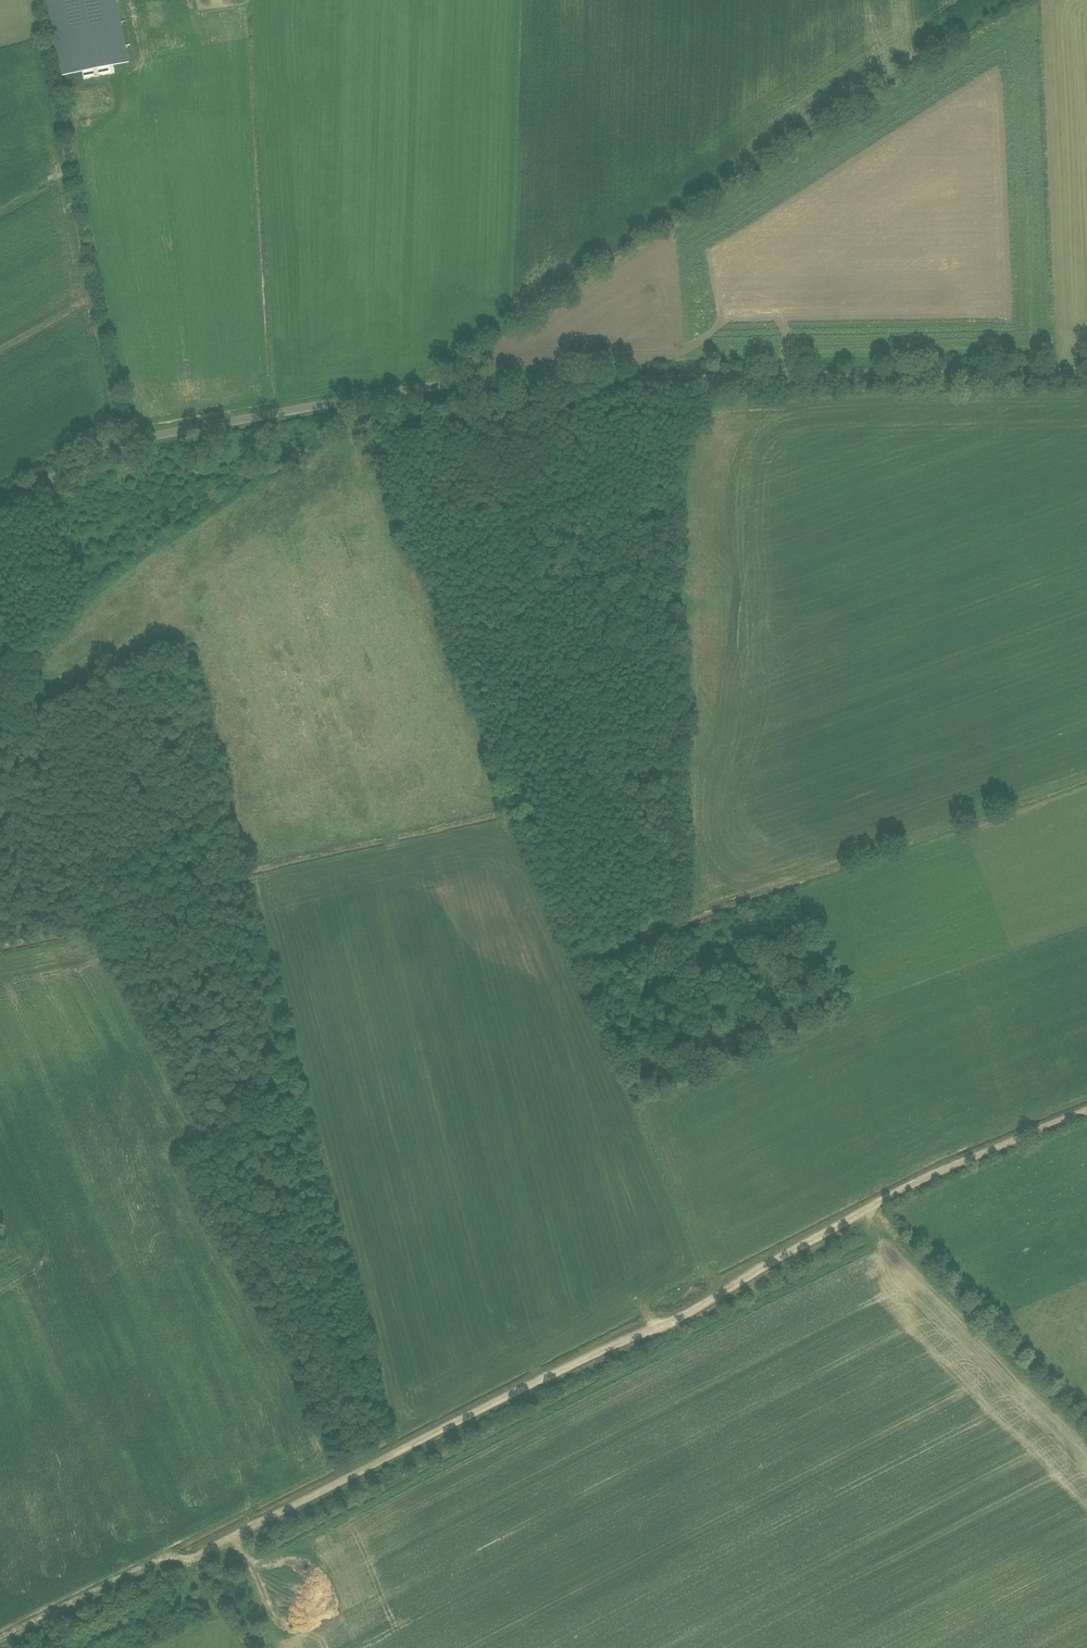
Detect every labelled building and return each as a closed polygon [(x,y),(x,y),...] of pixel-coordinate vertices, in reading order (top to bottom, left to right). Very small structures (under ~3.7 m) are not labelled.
[(62,72),(82,68),(83,71),(84,78),(95,76),(93,69),(93,66),(97,65),(98,68),(99,75),(111,73),(110,66),(108,66),(108,63),(128,59),(116,0),(48,0),(62,72)]
